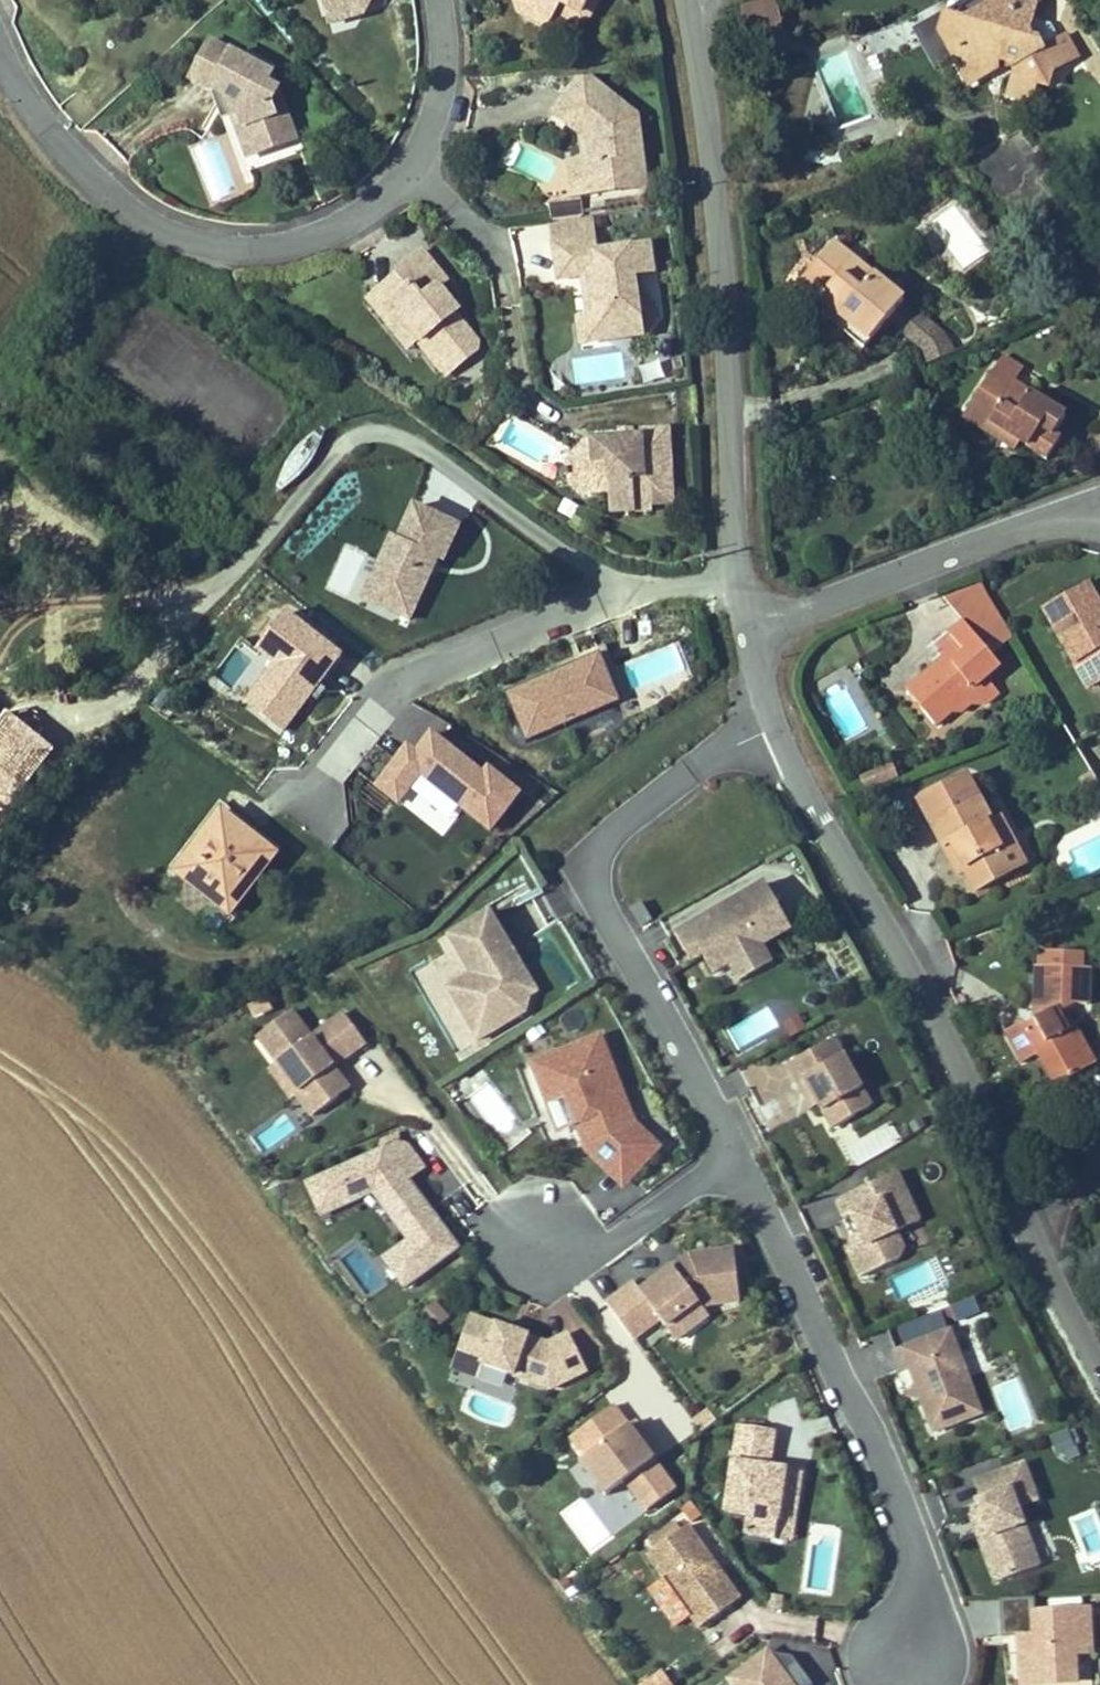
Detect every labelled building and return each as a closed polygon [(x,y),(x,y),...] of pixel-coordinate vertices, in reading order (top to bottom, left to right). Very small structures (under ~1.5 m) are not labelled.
[(338,0),(326,0),(331,20),(364,10),(370,0),(368,0),(341,8),(338,0)] [(341,8),(368,0),(338,0),(341,8)] [(523,8),(523,9),(545,25),(558,7),(573,22),(590,17),(598,0),(527,0),(523,8)] [(1064,35),(1059,38),(1051,24),(1031,20),(1039,8),(1033,0),(985,0),(989,8),(968,20),(947,13),(942,34),(921,44),(935,70),(956,59),(970,84),(997,69),(996,60),(1004,60),(1017,70),(1010,95),(1032,102),(1037,84),(1049,87),(1053,70),(1076,57),(1064,35)] [(783,37),(778,3),(758,7),(744,10),(751,44),(767,56),(783,37)] [(279,100),(286,90),(230,51),(204,88),(234,110),(243,134),(250,132),(261,162),(274,168),(296,160),(281,119),(289,107),(279,100)] [(642,153),(639,131),(633,132),(631,120),(636,113),(589,80),(574,81),(551,115),(579,135),(589,142),(592,161),(583,162),(588,193),(636,186),(631,155),(642,153)] [(307,156),(289,107),(281,119),(296,160),(307,156)] [(250,132),(243,134),(257,174),(274,168),(261,162),(250,132)] [(589,142),(579,135),(583,162),(592,161),(589,142)] [(646,185),(642,153),(631,155),(636,186),(646,185)] [(588,193),(583,162),(569,164),(574,195),(588,193)] [(596,236),(593,214),(552,220),(556,242),(596,236)] [(655,303),(640,294),(637,273),(655,270),(651,242),(598,250),(596,236),(556,242),(561,277),(584,273),(591,272),(593,283),(586,284),(590,314),(597,313),(601,340),(645,334),(657,319),(655,303)] [(889,319),(904,301),(834,243),(803,279),(821,295),(818,299),(839,316),(843,311),(856,322),(852,327),(870,342),(889,319)] [(482,340),(458,313),(461,310),(446,294),(443,297),(437,289),(440,287),(447,280),(421,251),(398,272),(401,275),(378,295),(409,330),(412,327),(425,342),(428,339),(456,371),(482,348),(482,340)] [(593,283),(591,272),(584,273),(586,284),(593,283)] [(440,287),(437,289),(443,297),(446,294),(440,287)] [(422,344),(425,342),(412,327),(409,330),(378,295),(369,302),(371,304),(414,352),(422,344)] [(930,323),(904,301),(889,319),(923,348),(940,336),(930,323)] [(856,322),(843,311),(839,316),(852,327),(856,322)] [(601,340),(597,313),(590,314),(580,315),(584,343),(601,340)] [(955,353),(940,336),(923,348),(930,363),(955,353)] [(456,371),(428,339),(425,342),(422,344),(450,376),(456,371)] [(1015,383),(1024,369),(1004,356),(990,376),(1008,388),(1013,381),(1015,383)] [(641,365),(644,381),(663,377),(660,361),(641,365)] [(1054,435),(1066,416),(1015,383),(1013,381),(1008,388),(990,376),(969,409),(1021,443),(1047,460),(1061,439),(1054,435)] [(1021,443),(969,409),(964,417),(1016,451),(1021,443)] [(614,495),(614,514),(640,513),(639,504),(654,503),(654,506),(677,505),(674,431),(645,433),(645,439),(637,440),(637,444),(627,445),(627,440),(598,442),(599,465),(595,470),(596,496),(614,495)] [(637,440),(636,431),(627,431),(627,440),(627,445),(637,444),(637,440)] [(599,465),(598,442),(590,442),(575,460),(576,485),(584,496),(596,496),(595,470),(599,465)] [(655,512),(654,506),(654,503),(639,504),(640,513),(655,512)] [(424,572),(431,557),(439,561),(444,563),(460,529),(416,508),(401,542),(394,539),(378,575),(396,583),(384,609),(411,622),(432,576),(424,572)] [(432,576),(439,561),(431,557),(424,572),(432,576)] [(384,609),(396,583),(378,575),(366,600),(384,609)] [(987,677),(1000,666),(991,654),(1014,637),(982,583),(945,599),(965,623),(937,647),(946,658),(936,665),(943,673),(936,678),(930,671),(907,690),(923,710),(954,711),(960,711),(971,703),(986,703),(999,692),(987,677)] [(1099,682),(1099,627),(1099,625),(1099,624),(1099,604),(1089,584),(1045,609),(1089,688),(1099,682)] [(344,647),(291,608),(264,645),(279,656),(248,697),(286,725),(344,647)] [(603,652),(510,689),(530,737),(623,700),(603,652)] [(943,673),(936,665),(930,671),(936,678),(943,673)] [(936,725),(954,711),(923,710),(936,725)] [(420,746),(411,739),(376,782),(399,801),(423,771),(492,828),(524,789),(491,762),(484,770),(434,728),(420,746)] [(866,789),(899,776),(894,761),(861,773),(866,789)] [(1027,864),(996,808),(987,813),(966,775),(919,801),(944,848),(952,844),(965,869),(977,891),(1027,864)] [(223,806),(177,865),(231,906),(276,847),(223,806)] [(965,869),(952,844),(944,848),(958,873),(965,869)] [(762,946),(791,929),(766,883),(675,934),(685,951),(697,944),(703,955),(713,973),(730,964),(733,969),(765,952),(762,946)] [(526,1012),(530,997),(505,956),(512,952),(490,912),(449,934),(472,975),(448,988),(479,1040),(526,1012)] [(703,955),(697,944),(685,951),(690,961),(703,955)] [(536,993),(512,952),(505,956),(530,997),(536,993)] [(740,981),(772,964),(765,952),(733,969),(740,981)] [(1088,1005),(1089,969),(1090,954),(1041,952),(1041,967),(1038,967),(1037,1010),(1040,1010),(1040,1019),(1037,1019),(1025,1025),(1023,1022),(1006,1031),(1023,1063),(1047,1050),(1064,1082),(1095,1065),(1075,1026),(1067,1030),(1063,1022),(1063,1011),(1076,1005),(1088,1005)] [(342,1060),(366,1043),(344,1014),(311,1038),(292,1012),(258,1037),(279,1064),(285,1059),(305,1087),(296,1093),(314,1116),(339,1097),(341,1079),(333,1067),(332,1060),(342,1060)] [(628,1105),(601,1036),(532,1063),(547,1103),(565,1096),(582,1141),(595,1135),(598,1141),(611,1147),(626,1130),(617,1109),(628,1105)] [(872,1107),(834,1040),(788,1065),(798,1083),(805,1079),(819,1105),(833,1128),(872,1107)] [(349,1090),(341,1079),(339,1097),(349,1090)] [(819,1105),(805,1079),(798,1083),(812,1109),(819,1105)] [(632,1178),(615,1161),(643,1131),(631,1119),(628,1105),(617,1109),(626,1130),(611,1147),(598,1141),(595,1135),(582,1141),(587,1152),(623,1187),(632,1178)] [(632,1178),(661,1148),(643,1131),(615,1161),(632,1178)] [(459,1248),(410,1181),(427,1168),(409,1144),(400,1141),(306,1181),(319,1211),(380,1184),(419,1238),(386,1262),(405,1288),(459,1248)] [(920,1221),(898,1172),(836,1200),(844,1218),(851,1215),(860,1234),(865,1245),(850,1252),(861,1277),(899,1260),(904,1248),(897,1232),(920,1221)] [(865,1245),(860,1234),(852,1237),(850,1252),(865,1245)] [(740,1302),(734,1250),(690,1255),(694,1261),(684,1268),(680,1262),(641,1291),(635,1283),(607,1304),(633,1340),(660,1319),(666,1328),(698,1304),(703,1311),(711,1305),(740,1302)] [(694,1261),(690,1255),(680,1262),(684,1268),(694,1261)] [(890,1273),(898,1299),(942,1286),(934,1261),(890,1273)] [(951,1303),(957,1318),(981,1309),(975,1294),(951,1303)] [(675,1340),(708,1317),(703,1311),(698,1304),(666,1328),(675,1340)] [(586,1372),(568,1334),(548,1344),(527,1336),(524,1343),(506,1336),(508,1331),(472,1316),(462,1343),(485,1352),(480,1365),(548,1392),(586,1372)] [(524,1343),(527,1336),(509,1329),(508,1331),(506,1336),(524,1343)] [(982,1414),(951,1331),(896,1351),(903,1370),(914,1366),(920,1384),(925,1396),(921,1398),(934,1431),(982,1414)] [(480,1365),(485,1352),(462,1343),(457,1356),(480,1365)] [(925,1396),(920,1384),(917,1385),(909,1395),(921,1398),(925,1396)] [(629,1426),(614,1406),(572,1439),(583,1453),(578,1457),(606,1495),(626,1479),(649,1510),(676,1489),(654,1460),(629,1426)] [(702,1433),(717,1421),(709,1411),(694,1422),(702,1433)] [(662,1454),(636,1421),(629,1426),(654,1460),(662,1454)] [(1070,1425),(1049,1434),(1059,1459),(1080,1450),(1070,1425)] [(797,1508),(802,1473),(783,1470),(782,1475),(769,1473),(770,1468),(775,1431),(739,1426),(726,1511),(748,1515),(745,1533),(776,1538),(781,1506),(797,1508)] [(1040,1566),(1018,1508),(1038,1501),(1025,1464),(1004,1472),(1010,1489),(982,1499),(977,1501),(981,1512),(988,1534),(979,1537),(993,1577),(1002,1580),(1040,1566)] [(1010,1489),(1004,1472),(976,1482),(982,1499),(1010,1489)] [(686,1526),(702,1513),(692,1501),(676,1513),(686,1526)] [(792,1541),(797,1508),(781,1506),(776,1538),(792,1541)] [(988,1534),(981,1512),(971,1516),(979,1537),(988,1534)] [(740,1598),(702,1545),(688,1525),(648,1554),(666,1579),(691,1615),(700,1627),(740,1598)] [(691,1615),(666,1579),(650,1590),(675,1626),(691,1615)] [(1074,1655),(1091,1654),(1089,1611),(1037,1614),(1036,1597),(1000,1599),(1002,1638),(1026,1636),(1026,1643),(1020,1643),(1022,1684),(1033,1684),(1076,1683),(1074,1655)] [(813,1684),(792,1656),(768,1653),(724,1684),(813,1684)] [(639,1684),(677,1684),(660,1666),(639,1684)]
